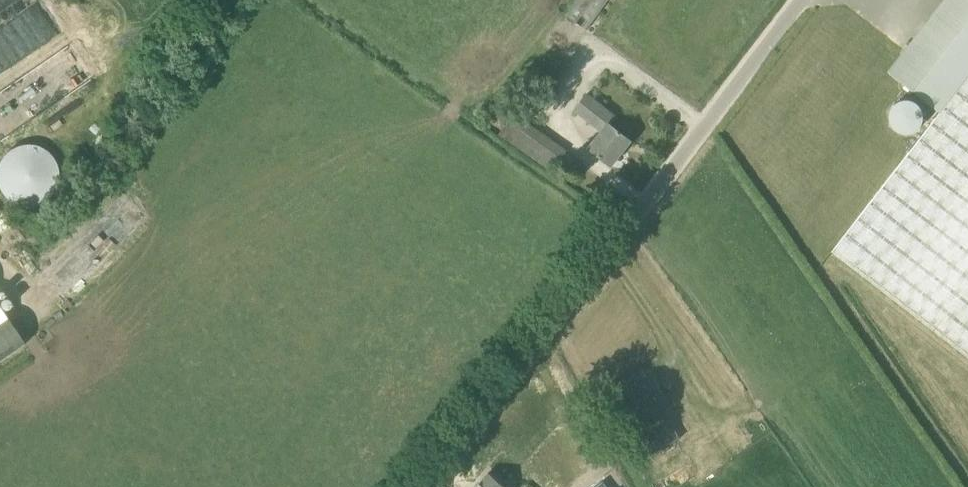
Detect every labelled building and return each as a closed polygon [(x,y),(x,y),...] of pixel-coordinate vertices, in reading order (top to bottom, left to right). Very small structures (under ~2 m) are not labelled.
[(607,0),(576,0),(566,15),(586,29),(607,0)] [(967,78),(967,0),(946,0),(892,70),(944,110),(967,78)] [(0,41),(0,69),(35,47),(23,27),(0,41)] [(944,110),(835,248),(967,353),(967,78),(944,110)] [(616,115),(588,94),(575,110),(602,131),(589,148),(612,166),(632,141),(610,123),(616,115)] [(912,94),(896,120),(918,134),(935,108),(912,94)] [(551,171),(567,147),(515,110),(498,134),(551,171)] [(51,202),(63,154),(10,141),(0,182),(0,189),(51,202)] [(21,347),(0,317),(0,360),(21,347)] [(489,473),(477,486),(506,486),(489,473)]
